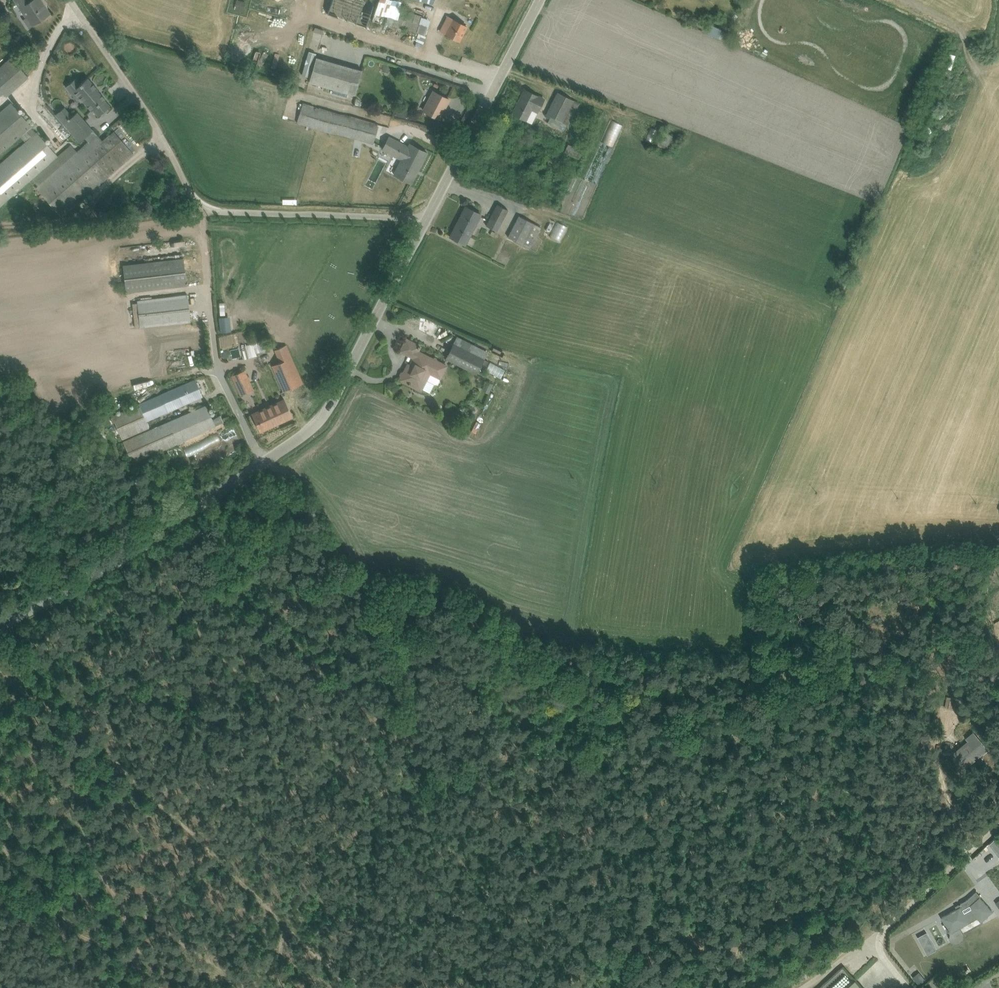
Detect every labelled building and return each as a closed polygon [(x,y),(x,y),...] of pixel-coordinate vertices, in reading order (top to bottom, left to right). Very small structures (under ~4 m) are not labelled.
[(27,16),(24,18),(30,26),(51,12),(43,0),(16,0),(27,16)] [(435,21),(368,0),(337,0),(328,30),(356,39),(362,16),(430,37),(435,21)] [(456,0),(400,0),(400,1),(424,8),(426,1),(454,9),(456,0)] [(442,31),(463,41),(470,26),(449,16),(442,31)] [(734,41),(742,23),(732,18),(723,36),(734,41)] [(6,91),(8,94),(30,76),(13,56),(0,66),(0,96),(6,91)] [(357,71),(315,58),(308,80),(350,93),(357,71)] [(111,102),(89,76),(81,83),(77,77),(67,85),(86,107),(89,104),(97,114),(111,102)] [(548,98),(527,88),(514,114),(530,122),(535,111),(541,114),(548,98)] [(424,111),(443,121),(453,98),(435,89),(424,111)] [(577,102),(560,92),(547,114),(564,124),(577,102)] [(0,110),(0,207),(33,178),(65,214),(135,152),(115,129),(102,139),(94,132),(77,111),(72,115),(64,107),(54,115),(79,143),(85,138),(88,140),(77,150),(71,144),(59,154),(12,100),(0,110)] [(302,105),(298,118),(376,140),(379,127),(302,105)] [(606,144),(616,123),(608,119),(598,140),(606,144)] [(413,186),(430,153),(393,133),(384,151),(402,161),(394,176),(413,186)] [(589,150),(571,140),(566,149),(585,159),(589,150)] [(905,158),(900,173),(906,174),(910,159),(905,158)] [(510,212),(494,202),(482,223),(499,232),(510,212)] [(452,237),(469,245),(484,214),(467,206),(452,237)] [(508,238),(529,248),(539,227),(518,217),(508,238)] [(130,236),(131,242),(145,240),(144,234),(130,236)] [(131,236),(119,237),(120,253),(132,252),(131,236)] [(170,254),(169,245),(156,246),(157,255),(170,254)] [(126,264),(128,286),(186,280),(184,258),(126,264)] [(137,301),(140,324),(194,317),(191,293),(137,301)] [(484,351),(453,336),(443,357),(474,373),(484,351)] [(423,345),(408,337),(401,351),(411,356),(399,379),(422,391),(432,373),(441,378),(449,363),(420,349),(423,345)] [(259,339),(239,342),(242,361),(261,359),(259,339)] [(267,362),(275,389),(295,383),(282,342),(268,346),(273,360),(267,362)] [(245,369),(231,376),(241,395),(254,388),(245,369)] [(206,395),(200,379),(117,412),(136,461),(228,425),(224,415),(214,419),(208,405),(152,428),(148,418),(206,395)] [(481,379),(477,387),(484,391),(488,382),(481,379)] [(476,399),(481,390),(476,388),(471,397),(476,399)] [(484,393),(480,401),(487,405),(492,397),(484,393)] [(262,430),(296,416),(288,397),(254,411),(262,430)] [(209,435),(192,441),(194,448),(212,442),(209,435)] [(944,606),(936,607),(938,620),(945,618),(944,614),(945,614),(944,606)] [(889,626),(891,608),(885,607),(883,625),(889,626)] [(981,621),(971,624),(973,632),(993,626),(992,623),(982,625),(981,621)] [(947,696),(945,708),(964,711),(966,699),(947,696)] [(967,768),(989,749),(975,732),(966,738),(968,741),(954,753),(955,754),(952,757),(962,770),(966,767),(967,768)] [(991,911),(976,890),(941,915),(951,932),(975,917),(978,921),(991,911)] [(998,901),(998,891),(989,894),(991,903),(998,901)] [(988,925),(979,932),(985,938),(993,931),(988,925)]
